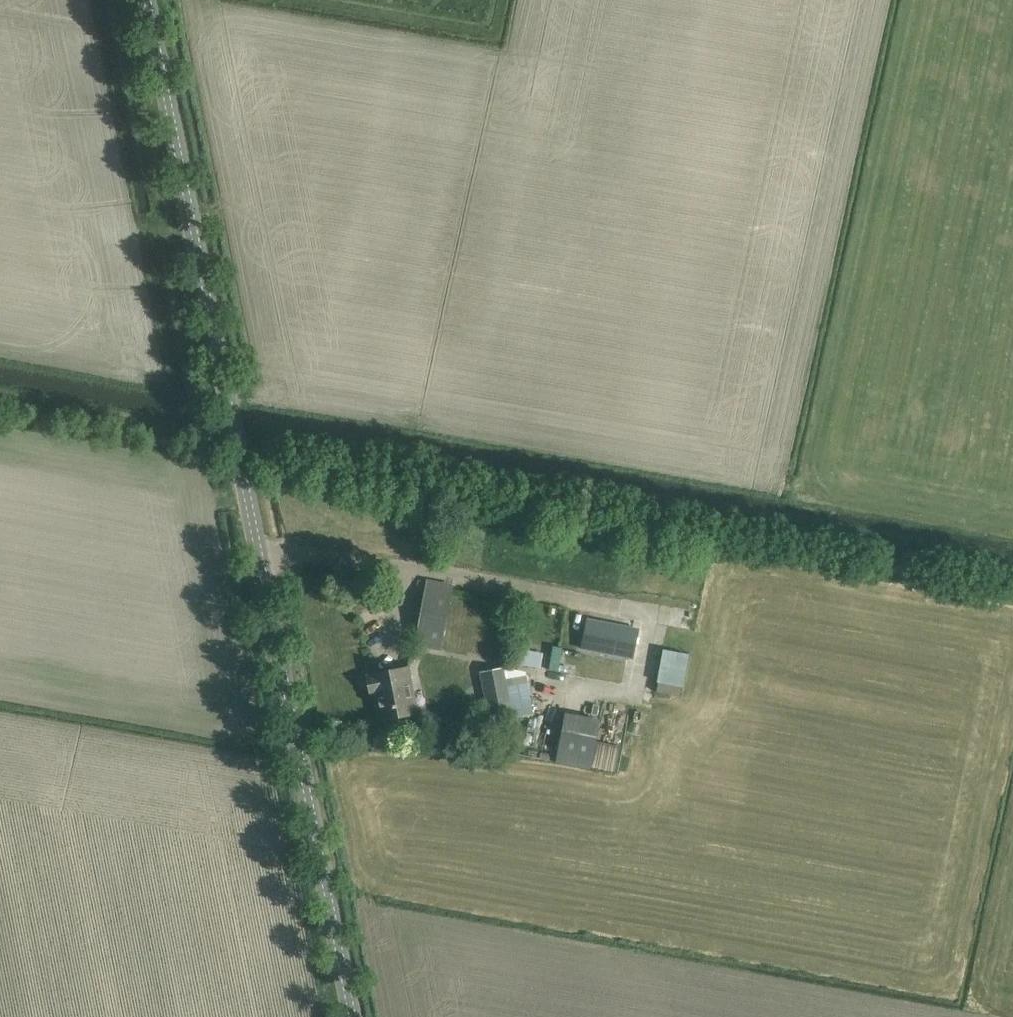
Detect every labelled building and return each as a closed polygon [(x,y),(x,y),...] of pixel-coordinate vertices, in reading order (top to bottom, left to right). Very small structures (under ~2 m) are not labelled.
[(418,633),(444,638),(453,585),(429,581),(418,633)] [(587,619),(582,648),(622,656),(625,656),(630,628),(627,627),(587,619)] [(624,664),(634,666),(638,643),(629,641),(624,664)] [(682,685),(690,652),(661,646),(654,679),(682,685)] [(540,664),(541,650),(521,648),(520,663),(540,664)] [(417,713),(409,666),(372,674),(372,675),(367,676),(370,694),(376,693),(381,721),(417,713)] [(481,671),(488,709),(512,704),(504,667),(481,671)] [(560,746),(557,763),(591,769),(599,719),(565,713),(564,719),(560,746)]
